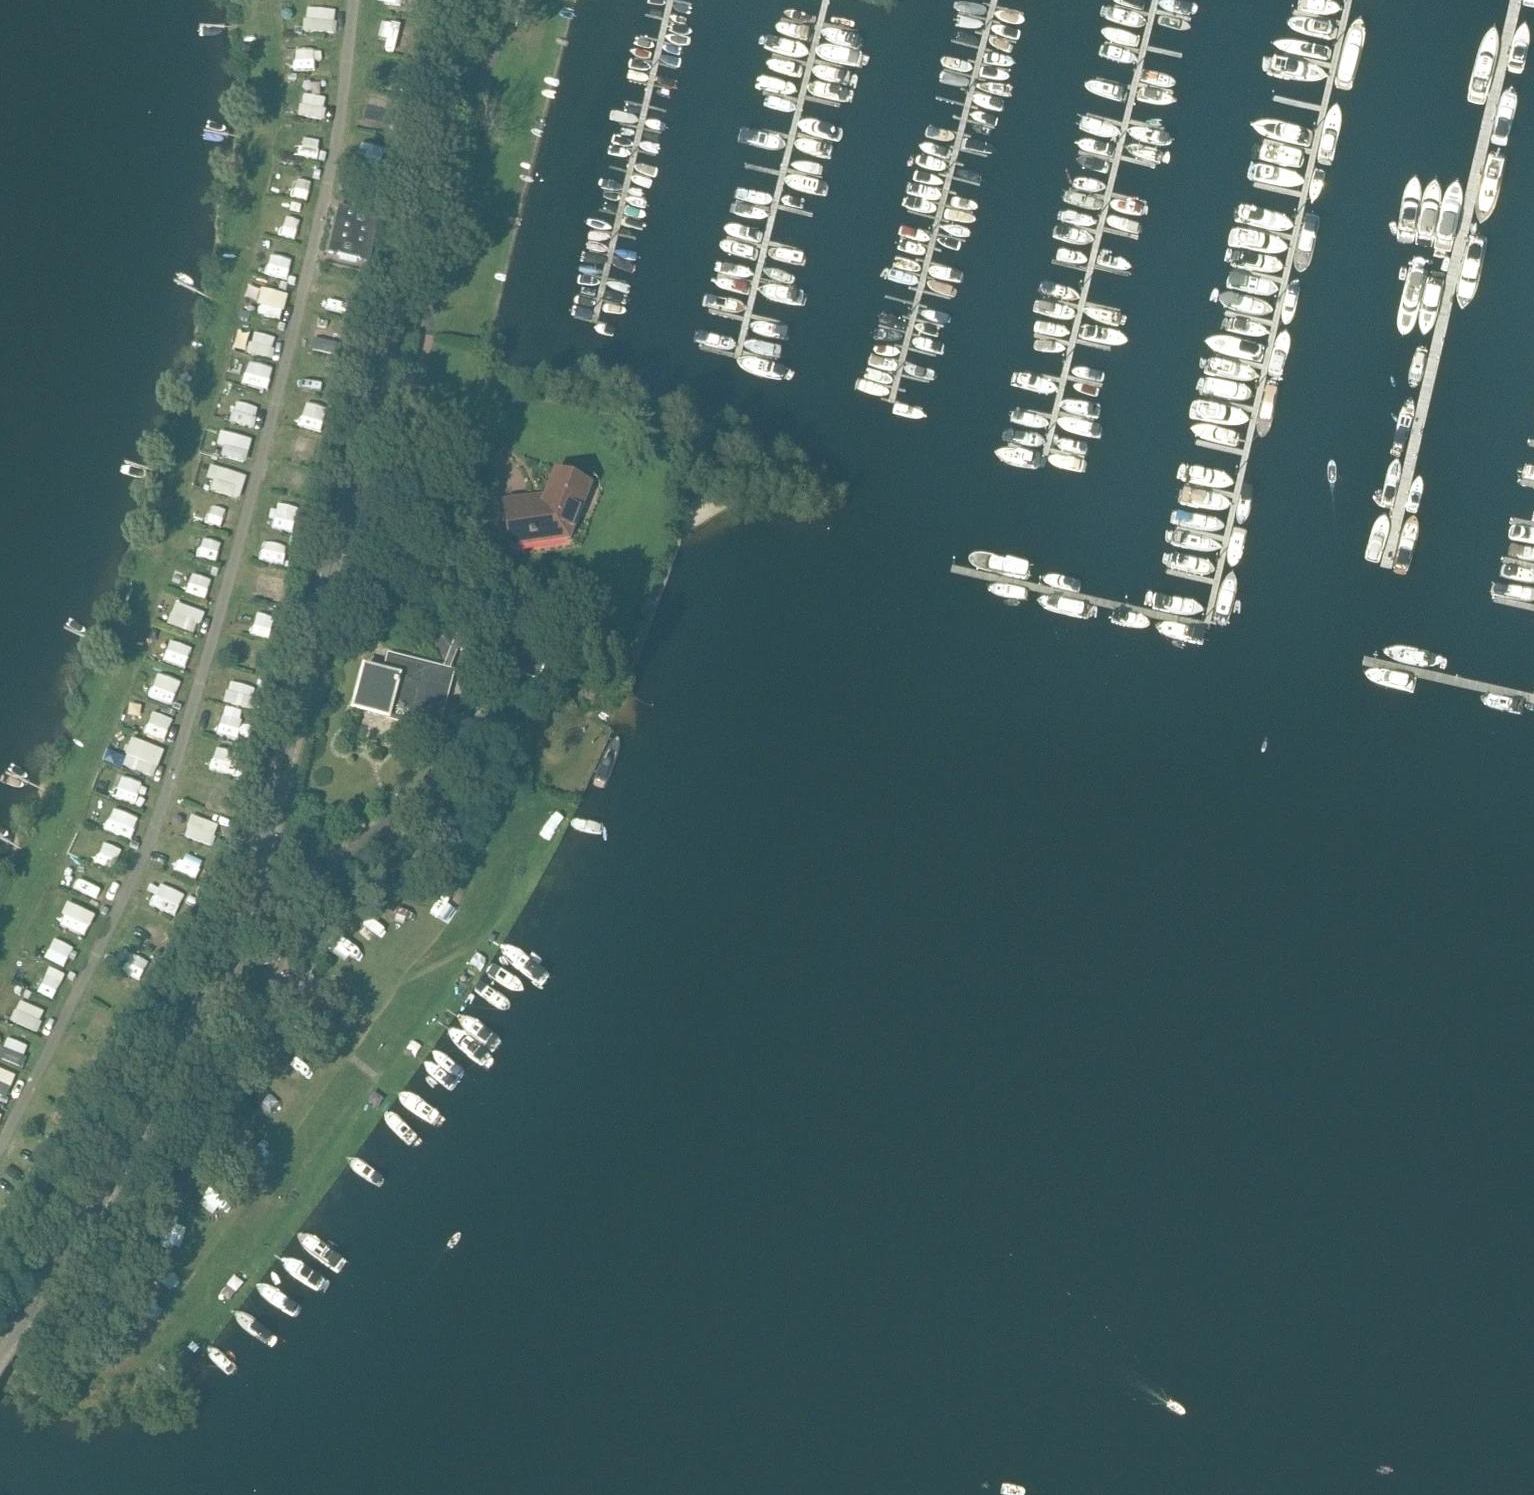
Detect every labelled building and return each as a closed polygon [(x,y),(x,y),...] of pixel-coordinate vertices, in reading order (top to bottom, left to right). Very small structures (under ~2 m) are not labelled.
[(414,13),(416,0),(392,0),(391,9),(414,13)] [(337,33),(337,9),(307,8),(306,33),(337,33)] [(372,42),(374,29),(361,27),(359,40),(372,42)] [(376,27),(371,49),(402,55),(406,33),(376,27)] [(307,73),(332,74),(332,52),(307,52),(307,73)] [(303,93),(299,115),(325,120),(329,98),(303,93)] [(375,130),(399,133),(402,104),(379,101),(375,130)] [(291,156),(318,160),(322,133),(295,129),(291,156)] [(357,145),(357,168),(388,169),(388,146),(357,145)] [(286,194),(308,201),(314,181),(292,174),(286,194)] [(382,217),(379,216),(341,208),(330,255),(371,264),(382,217)] [(304,243),(310,223),(284,214),(277,235),(304,243)] [(292,280),(297,259),(269,253),(264,275),(292,280)] [(258,314),(284,320),(290,293),(265,287),(258,314)] [(324,288),(319,311),(349,317),(354,295),(324,288)] [(315,347),(340,351),(342,332),(317,329),(315,347)] [(283,341),(242,331),(238,349),(279,359),(283,341)] [(268,391),(276,368),(252,360),(244,383),(268,391)] [(238,401),(232,422),(256,429),(262,407),(238,401)] [(301,427),(321,431),(326,407),(307,402),(301,427)] [(226,431),(220,456),(248,463),(254,438),(226,431)] [(309,461),(312,440),(292,438),(289,459),(309,461)] [(242,497),(247,473),(214,467),(209,491),(242,497)] [(506,505),(512,549),(569,541),(589,484),(557,473),(544,507),(531,509),(529,501),(506,505)] [(201,488),(193,507),(229,523),(238,503),(201,488)] [(197,553),(219,560),(225,541),(204,533),(197,553)] [(281,567),(289,546),(270,539),(263,559),(281,567)] [(184,565),(177,590),(202,597),(209,572),(184,565)] [(263,575),(258,594),(279,600),(284,581),(263,575)] [(198,635),(206,612),(178,602),(169,625),(198,635)] [(532,678),(542,654),(546,643),(496,624),(491,635),(481,631),(472,653),(532,678)] [(164,661),(187,669),(194,648),(170,640),(164,661)] [(423,665),(410,662),(390,657),(387,670),(391,673),(390,677),(366,670),(358,703),(390,712),(394,697),(413,702),(410,717),(415,732),(435,737),(445,698),(451,673),(423,665)] [(180,685),(160,677),(157,685),(138,677),(134,690),(173,705),(180,685)] [(224,702),(252,709),(257,687),(230,680),(224,702)] [(151,724),(148,736),(169,741),(174,718),(154,714),(155,707),(141,704),(138,721),(151,724)] [(213,733),(230,737),(234,717),(217,713),(213,733)] [(156,778),(167,750),(136,738),(125,766),(156,778)] [(239,771),(243,751),(223,748),(219,767),(239,771)] [(130,779),(122,801),(144,809),(151,787),(130,779)] [(98,828),(104,813),(91,808),(85,823),(98,828)] [(108,831),(135,841),(143,818),(115,808),(108,831)] [(187,837),(215,845),(221,824),(193,816),(187,837)] [(114,871),(121,850),(95,841),(88,862),(114,871)] [(197,878),(206,857),(186,849),(177,869),(197,878)] [(85,874),(79,895),(105,902),(111,881),(85,874)] [(162,883),(153,905),(178,916),(187,894),(162,883)] [(73,904),(67,918),(93,929),(99,914),(73,904)] [(152,919),(143,939),(166,950),(175,930),(152,919)] [(66,967),(76,947),(56,938),(47,958),(66,967)] [(56,1000),(67,977),(47,967),(36,991),(56,1000)] [(40,1032),(49,1012),(22,1000),(13,1021),(40,1032)] [(9,1036),(0,1057),(24,1066),(33,1046),(9,1036)] [(9,1099),(20,1075),(0,1066),(0,1095),(9,1099)]
